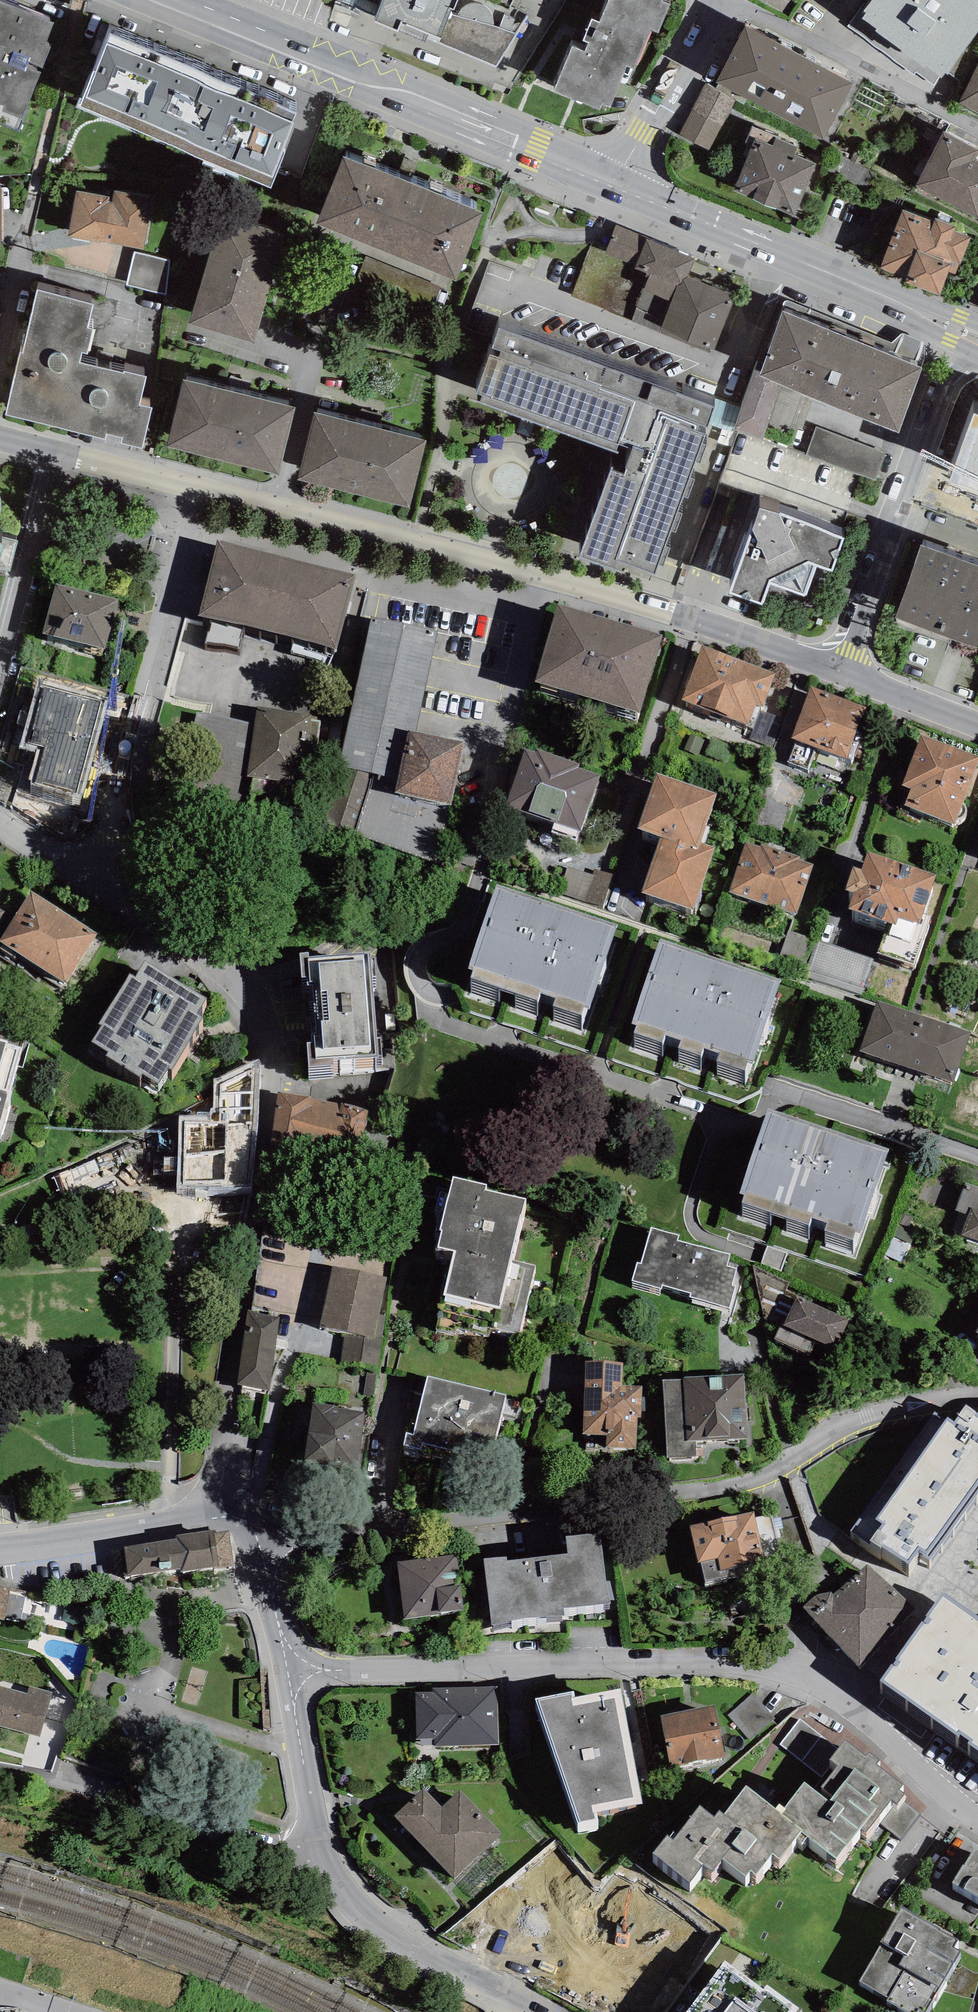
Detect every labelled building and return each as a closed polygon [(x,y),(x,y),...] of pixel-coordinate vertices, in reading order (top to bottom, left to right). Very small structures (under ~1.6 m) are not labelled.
[(494,25),(494,19),(492,13),(489,8),(480,3),(471,3),(463,7),(459,12),(457,16),(452,15),(458,0),(383,0),(374,22),(398,32),(401,23),(440,39),(438,42),(496,67),(516,34),(494,25)] [(553,92),(600,110),(603,103),(611,106),(627,65),(635,68),(651,30),(658,34),(670,5),(662,1),(663,0),(609,0),(600,23),(592,19),(583,40),(588,43),(584,52),(573,46),(553,92)] [(864,12),(860,9),(848,26),(915,74),(916,73),(933,85),(939,77),(942,78),(945,73),(948,75),(977,33),(977,0),(872,0),(864,12)] [(3,106),(1,112),(22,120),(51,46),(45,43),(53,21),(0,1),(0,105),(3,106)] [(853,83),(745,26),(716,82),(824,139),(853,83)] [(296,112),(106,34),(76,107),(271,188),(286,152),(282,150),(294,123),(292,122),(296,112)] [(959,103),(977,114),(977,67),(959,103)] [(735,99),(706,83),(679,134),(708,150),(735,99)] [(782,138),(753,126),(746,143),(752,146),(733,190),(795,216),(817,164),(794,155),(798,146),(781,139),(782,138)] [(944,131),(915,187),(977,220),(977,161),(975,159),(977,154),(977,149),(944,131)] [(484,213),(344,156),(316,223),(457,280),(484,213)] [(112,197),(76,191),(68,236),(144,250),(153,198),(113,190),(112,197)] [(971,237),(902,210),(880,268),(906,278),(905,282),(939,295),(948,272),(956,275),(971,237)] [(287,235),(222,216),(189,324),(254,344),(287,235)] [(635,269),(649,275),(643,291),(671,302),(682,275),(688,277),(696,257),(617,226),(606,252),(637,264),(635,269)] [(606,252),(590,246),(571,297),(633,320),(638,306),(643,291),(649,275),(635,269),(637,264),(606,252)] [(169,261),(133,253),(126,285),(165,295),(169,261)] [(441,287),(365,256),(357,276),(433,308),(441,287)] [(665,317),(659,333),(712,354),(735,295),(688,277),(682,275),(671,302),(665,317)] [(20,353),(5,414),(106,439),(107,434),(123,438),(122,443),(143,448),(152,408),(139,405),(146,376),(124,371),(123,373),(79,362),(82,352),(87,354),(93,329),(88,328),(94,304),(38,290),(23,354),(20,353)] [(665,317),(671,302),(643,291),(638,306),(665,317)] [(764,363),(759,376),(782,384),(898,433),(922,370),(783,312),(764,363)] [(631,457),(624,474),(611,470),(580,556),(616,569),(619,562),(655,575),(705,435),(704,435),(715,406),(498,328),(471,400),(631,457)] [(759,376),(764,363),(758,360),(733,429),(762,439),(782,384),(759,376)] [(297,408),(183,380),(166,447),(280,475),(297,408)] [(428,440),(315,412),(298,479),(411,507),(428,440)] [(948,483),(977,493),(977,415),(973,413),(948,483)] [(885,453),(816,427),(806,456),(876,480),(885,453)] [(764,474),(784,480),(792,452),(735,435),(723,476),(760,487),(764,474)] [(781,516),(759,508),(730,593),(762,605),(770,583),(806,596),(817,566),(831,572),(844,536),(781,514),(781,516)] [(9,572),(18,541),(2,538),(2,532),(0,532),(0,569),(9,572)] [(355,574),(216,541),(198,615),(212,618),(244,626),(337,648),(355,574)] [(895,618),(976,647),(977,642),(977,566),(922,545),(895,618)] [(118,598),(55,583),(42,635),(106,650),(118,598)] [(664,638),(558,605),(534,682),(640,715),(664,638)] [(416,731),(438,630),(371,616),(339,765),(398,778),(409,729),(416,731)] [(244,626),(212,618),(205,642),(223,644),(238,648),(244,626)] [(777,673),(702,645),(681,699),(753,727),(756,728),(762,711),(777,673)] [(83,796),(108,702),(38,683),(20,747),(37,751),(29,781),(83,796)] [(865,707),(811,686),(791,738),(796,740),(787,762),(807,770),(816,748),(845,759),(865,707)] [(313,714),(258,706),(247,775),(302,784),(305,760),(312,721),(313,714)] [(775,716),(762,711),(756,728),(753,727),(749,739),(764,745),(775,716)] [(320,722),(312,721),(305,760),(314,762),(320,722)] [(416,731),(409,729),(398,778),(395,793),(451,805),(464,741),(416,731)] [(922,735),(902,786),(911,789),(904,805),(955,824),(957,820),(964,803),(977,765),(977,756),(922,735)] [(536,752),(526,749),(506,806),(554,823),(551,832),(575,840),(578,833),(581,834),(602,775),(580,768),(581,765),(537,749),(536,752)] [(718,793),(657,772),(637,828),(661,837),(642,891),(695,909),(716,847),(701,842),(718,793)] [(966,806),(964,803),(957,820),(959,820),(961,820),(964,819),(966,816),(967,812),(967,809),(966,806)] [(789,903),(804,850),(748,834),(732,887),(789,903)] [(936,874),(867,851),(861,869),(853,867),(846,889),(854,892),(848,909),(893,924),(889,935),(883,933),(877,953),(914,966),(931,917),(923,914),(936,874)] [(618,925),(497,884),(468,968),(474,970),(471,978),(537,1001),(540,993),(556,998),(553,1006),(581,1015),(584,1008),(589,1009),(618,925)] [(31,891),(0,939),(0,941),(65,983),(97,933),(31,891)] [(10,915),(0,908),(0,931),(10,915)] [(815,940),(788,931),(779,956),(806,965),(815,940)] [(781,980),(660,938),(631,1023),(637,1024),(634,1032),(662,1042),(665,1034),(680,1039),(677,1047),(700,1055),(703,1048),(719,1053),(716,1061),(744,1070),(747,1062),(752,1064),(781,980)] [(308,953),(300,954),(309,1067),(334,1065),(334,1060),(378,1057),(369,952),(309,957),(308,953)] [(207,999),(145,959),(135,975),(130,972),(98,1022),(102,1025),(92,1041),(107,1051),(105,1054),(139,1076),(141,1073),(158,1084),(201,1018),(196,1015),(207,999)] [(859,1051),(906,1067),(924,1017),(876,1000),(859,1051)] [(971,1033),(924,1017),(906,1067),(954,1083),(971,1033)] [(0,1130),(23,1048),(7,1043),(8,1041),(0,1039),(0,1130)] [(214,1115),(179,1116),(177,1186),(253,1183),(258,1131),(259,1059),(215,1079),(214,1115)] [(367,1110),(280,1092),(269,1147),(357,1164),(367,1110)] [(889,1149),(768,1108),(739,1193),(745,1195),(742,1202),(809,1224),(811,1217),(827,1222),(824,1230),(852,1240),(855,1232),(861,1234),(889,1149)] [(487,1185),(453,1177),(440,1231),(442,1231),(437,1248),(454,1252),(444,1295),(499,1308),(525,1199),(485,1190),(487,1185)] [(977,1240),(977,1184),(966,1180),(956,1206),(969,1211),(961,1234),(977,1240)] [(679,1235),(651,1227),(641,1264),(637,1263),(632,1281),(661,1289),(662,1285),(691,1293),(690,1297),(729,1308),(736,1287),(731,1285),(736,1268),(726,1266),(730,1254),(678,1240),(679,1235)] [(387,1277),(333,1264),(318,1326),(346,1332),(373,1338),(379,1315),(387,1277)] [(849,1320),(797,1296),(798,1295),(786,1290),(789,1283),(753,1266),(765,1321),(780,1326),(774,1338),(809,1355),(816,1340),(836,1349),(849,1320)] [(281,1316),(248,1311),(237,1385),(269,1390),(281,1316)] [(386,1316),(379,1315),(373,1338),(346,1332),(341,1361),(376,1365),(386,1316)] [(624,1361),(585,1359),(582,1434),(607,1435),(606,1447),(636,1449),(638,1418),(641,1418),(642,1386),(623,1385),(624,1361)] [(376,1374),(367,1373),(364,1395),(372,1397),(376,1374)] [(744,1374),(683,1377),(683,1379),(686,1441),(696,1440),(748,1438),(744,1374)] [(508,1395),(428,1375),(413,1434),(406,1432),(403,1445),(422,1449),(424,1443),(491,1460),(508,1395)] [(663,1380),(667,1458),(697,1457),(696,1440),(686,1441),(683,1379),(663,1380)] [(366,1410),(313,1403),(305,1460),(358,1467),(366,1410)] [(850,1531),(868,1543),(871,1539),(908,1566),(918,1552),(929,1561),(977,1492),(977,1413),(977,1414),(966,1405),(954,1421),(948,1417),(946,1420),(935,1412),(850,1531)] [(754,1511),(690,1526),(698,1563),(700,1562),(705,1586),(784,1569),(772,1514),(756,1518),(754,1511)] [(126,1548),(121,1549),(124,1575),(181,1567),(181,1570),(234,1563),(231,1543),(229,1525),(175,1533),(176,1536),(125,1543),(126,1548)] [(507,1556),(483,1558),(492,1626),(527,1618),(565,1615),(564,1608),(610,1603),(607,1581),(601,1531),(565,1535),(567,1554),(507,1560),(507,1556)] [(457,1554),(397,1561),(404,1619),(463,1612),(457,1554)] [(815,1595),(804,1606),(860,1669),(915,1608),(867,1565),(833,1594),(831,1591),(815,1595)] [(0,1586),(0,1619),(4,1620),(4,1617),(9,1594),(10,1588),(0,1586)] [(9,1594),(4,1617),(20,1621),(25,1598),(9,1594)] [(942,1595),(880,1681),(977,1750),(977,1619),(942,1595)] [(0,1678),(0,1726),(41,1737),(53,1693),(0,1678)] [(432,1692),(415,1692),(416,1738),(433,1738),(433,1746),(499,1745),(498,1686),(432,1687),(432,1692)] [(575,1690),(535,1698),(579,1823),(597,1822),(596,1812),(643,1804),(621,1689),(575,1696),(575,1690)] [(753,1692),(728,1715),(750,1740),(776,1718),(753,1692)] [(715,1705),(660,1715),(670,1767),(725,1757),(715,1705)] [(779,1804),(775,1809),(808,1835),(836,1859),(861,1828),(866,1832),(891,1801),(896,1805),(905,1794),(899,1789),(903,1785),(877,1764),(880,1760),(869,1751),(865,1756),(845,1740),(830,1760),(838,1766),(821,1788),(832,1796),(829,1800),(805,1782),(784,1808),(779,1804)] [(803,1842),(808,1835),(775,1809),(746,1786),(724,1814),(719,1810),(714,1817),(699,1806),(673,1839),(667,1835),(653,1853),(689,1883),(703,1865),(712,1872),(723,1859),(745,1877),(751,1870),(756,1874),(773,1853),(781,1859),(797,1838),(803,1842)] [(423,1788),(393,1817),(455,1880),(502,1834),(459,1790),(441,1807),(423,1788)] [(952,1883),(977,1898),(977,1850),(976,1848),(964,1866),(963,1865),(952,1883)] [(581,1941),(634,1965),(655,1921),(602,1896),(581,1941)] [(902,1907),(859,1981),(888,1998),(886,2000),(907,2011),(918,2011),(920,2009),(925,2011),(926,2011),(961,1952),(954,1948),(959,1940),(902,1907)] [(725,1960),(686,2011),(800,2011),(801,2010),(767,1985),(764,1989),(725,1960)]
